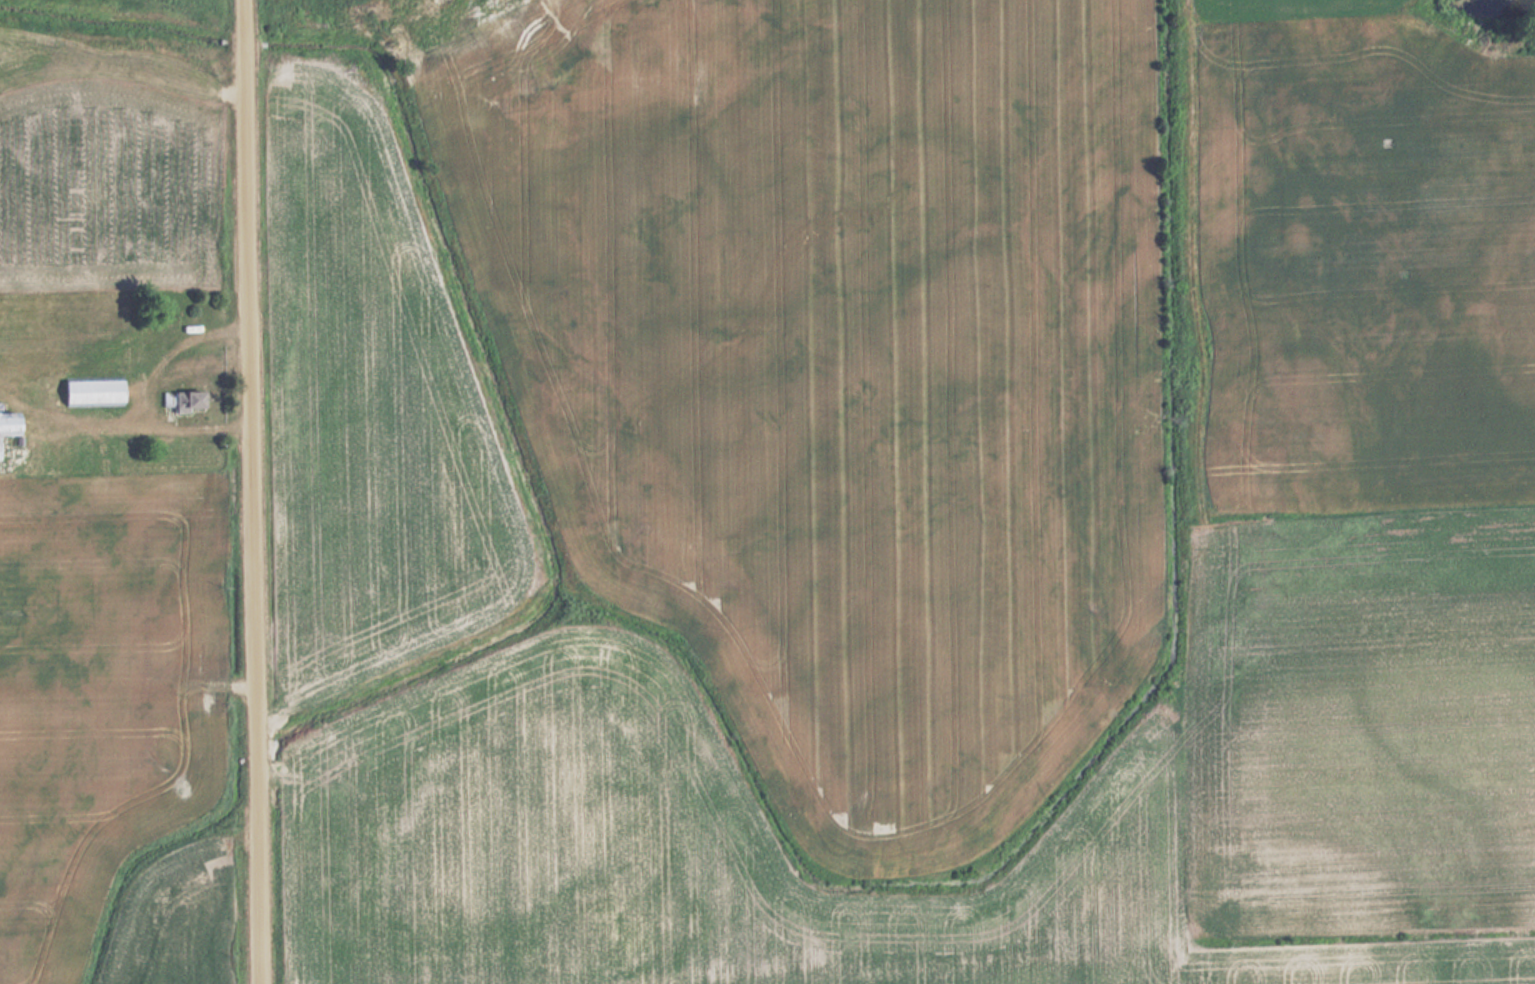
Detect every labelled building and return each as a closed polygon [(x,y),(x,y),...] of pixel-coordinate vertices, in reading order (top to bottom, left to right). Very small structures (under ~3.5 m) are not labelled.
[(121,403),(121,380),(61,380),(61,403),(121,403)] [(171,412),(202,412),(202,391),(162,391),(162,406),(171,406),(171,412)] [(0,412),(0,436),(9,436),(9,412),(0,412)]
